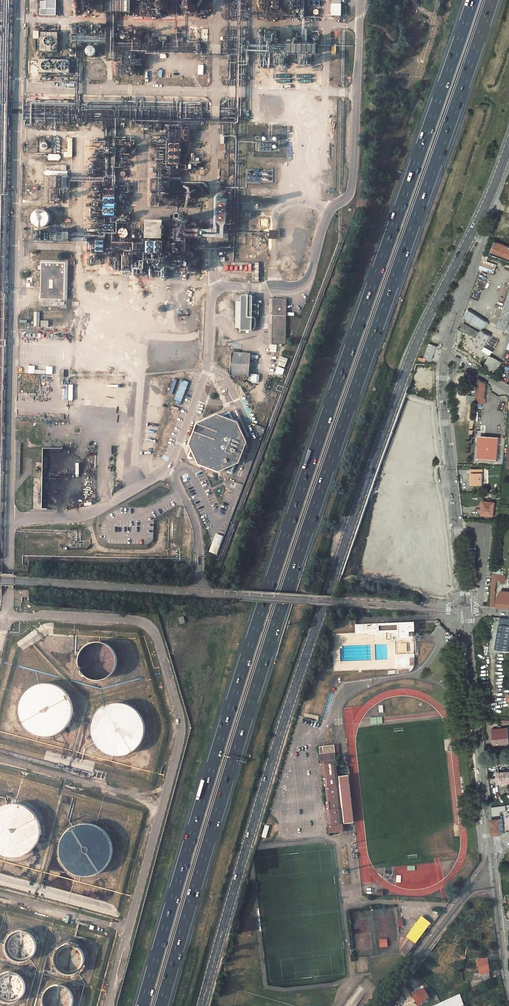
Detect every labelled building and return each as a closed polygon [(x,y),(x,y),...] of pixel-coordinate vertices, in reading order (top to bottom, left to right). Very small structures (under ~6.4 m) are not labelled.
[(46,2),(41,1),(40,15),(55,15),(56,0),(46,0),(46,2)] [(131,2),(107,1),(107,11),(130,12),(131,2)] [(58,33),(42,33),(41,51),(57,51),(58,33)] [(96,51),(94,49),(92,48),(91,48),(89,49),(88,50),(87,52),(87,54),(88,55),(89,56),(91,57),(93,57),(94,56),(95,55),(96,53),(96,52),(96,51)] [(70,61),(40,60),(40,72),(69,73),(70,61)] [(94,79),(96,79),(97,79),(100,79),(102,77),(104,75),(104,74),(105,71),(104,69),(103,66),(101,65),(99,64),(97,63),(95,64),(93,64),(92,65),(90,67),(89,69),(89,70),(89,72),(90,75),(90,76),(92,77),(93,78),(94,79)] [(153,278),(196,278),(196,227),(179,228),(179,210),(198,210),(198,180),(185,180),(185,165),(206,165),(206,140),(193,140),(193,129),(208,129),(208,99),(25,99),(25,122),(108,123),(108,138),(99,138),(99,143),(104,143),(104,149),(95,149),(95,163),(85,163),(85,175),(70,175),(70,170),(37,170),(37,194),(47,194),(47,203),(65,203),(65,190),(70,190),(70,182),(91,182),(91,204),(84,204),(84,222),(91,222),(91,226),(86,228),(86,232),(34,230),(34,243),(71,244),(78,240),(89,240),(89,263),(114,263),(114,271),(121,271),(121,278),(153,278)] [(508,222),(501,219),(497,230),(500,231),(505,233),(507,233),(508,231),(507,231),(506,231),(508,222)] [(498,242),(493,254),(508,260),(508,247),(499,244),(499,243),(498,242)] [(65,264),(35,263),(35,299),(64,299),(65,264)] [(253,296),(242,296),(241,330),(252,330),(253,296)] [(287,299),(270,299),(269,332),(264,333),(264,344),(285,344),(287,299)] [(498,328),(508,332),(508,299),(498,328)] [(487,323),(470,312),(466,317),(483,328),(487,323)] [(480,333),(464,324),(462,329),(478,338),(480,333)] [(492,336),(483,331),(476,344),(485,349),(492,336)] [(482,349),(457,334),(455,341),(457,342),(454,349),(470,358),(469,360),(484,369),(492,356),(481,350),(482,349)] [(438,347),(431,344),(425,358),(432,361),(438,347)] [(503,362),(492,356),(485,369),(495,375),(503,362)] [(425,369),(417,369),(418,380),(413,380),(413,386),(427,385),(425,369)] [(479,379),(478,397),(478,404),(485,404),(488,383),(479,379)] [(467,403),(476,404),(477,396),(469,395),(467,403)] [(196,425),(189,446),(199,465),(221,472),(239,462),(246,440),(236,421),(215,415),(196,425)] [(428,425),(413,420),(411,426),(413,428),(413,430),(425,434),(428,425)] [(501,437),(482,435),(480,458),(499,460),(501,437)] [(483,469),(471,469),(472,484),(483,484),(483,469)] [(496,503),(484,501),(483,515),(494,516),(496,503)] [(376,540),(367,538),(362,560),(371,562),(376,540)] [(394,545),(396,562),(408,561),(406,543),(394,545)] [(408,567),(399,568),(400,580),(410,579),(408,567)] [(497,580),(505,581),(505,579),(506,575),(503,575),(504,568),(495,567),(492,590),(491,606),(494,607),(497,580)] [(502,591),(499,597),(498,607),(508,607),(508,591),(502,591)] [(407,634),(406,633),(406,630),(414,630),(414,622),(356,625),(356,633),(368,632),(368,634),(380,633),(380,632),(384,632),(384,633),(389,633),(389,631),(392,631),(392,633),(397,633),(397,631),(398,631),(399,636),(408,636),(407,634)] [(85,674),(87,676),(89,677),(92,678),(94,679),(97,680),(100,680),(103,679),(106,678),(109,677),(111,675),(113,673),(115,670),(116,667),(117,664),(117,661),(117,658),(116,655),(115,652),(113,650),(111,648),(108,646),(106,644),(103,644),(100,643),(97,643),(94,644),(92,645),(90,646),(87,647),(85,649),(84,651),(82,654),(81,656),(81,659),(81,661),(81,664),(81,667),(82,669),(84,672),(85,674)] [(38,684),(34,686),(31,688),(28,690),(26,693),(24,697),(22,700),(21,704),(20,708),(20,712),(21,716),(22,719),(24,723),(26,726),(29,729),(32,731),(35,733),(39,735),(43,735),(47,736),(52,735),(56,734),(60,732),(63,730),(67,727),(69,723),(71,719),(73,715),(73,711),(73,706),(72,702),(71,698),(68,694),(66,691),(62,688),(58,686),(54,684),(50,683),(46,683),(42,683),(38,684)] [(114,703),(110,704),(107,705),(103,707),(100,710),(98,713),(95,716),(94,720),(93,723),(92,727),(92,731),(93,735),(94,739),(96,742),(98,746),(101,749),(104,751),(107,753),(111,754),(115,755),(119,756),(124,755),(128,754),(132,752),(136,750),(139,747),(142,743),(144,739),(145,735),(146,730),(145,726),(145,722),(143,717),(141,714),(138,710),(135,707),(131,705),(127,703),(122,702),(118,702),(114,703)] [(493,730),(495,745),(508,743),(508,733),(508,728),(493,730)] [(335,740),(320,742),(322,758),(326,757),(327,773),(324,773),(325,781),(328,781),(330,796),(327,797),(328,804),(331,804),(333,820),(329,820),(329,828),(345,827),(344,819),(354,818),(349,770),(339,771),(335,740)] [(499,773),(500,784),(508,783),(508,772),(499,773)] [(0,808),(0,853),(3,854),(6,856),(10,857),(15,857),(19,856),(23,855),(27,853),(31,851),(34,848),(37,844),(39,840),(40,836),(41,832),(40,827),(40,823),(38,819),(36,815),(33,812),(30,809),(26,807),(22,805),(17,804),(13,804),(9,804),(5,805),(2,807),(0,808)] [(493,812),(495,835),(503,834),(502,819),(500,819),(500,812),(493,812)] [(69,830),(67,833),(64,836),(62,839),(61,843),(60,847),(60,851),(61,854),(61,858),(63,862),(65,865),(67,868),(70,871),(73,873),(77,875),(81,876),(86,876),(90,876),(94,875),(98,874),(102,871),(105,868),(108,865),(110,861),(112,857),(113,853),(113,848),(112,844),(111,840),(109,836),(106,833),(103,830),(99,827),(96,825),(91,824),(87,824),(84,824),(80,825),(76,826),(73,828),(69,830)] [(422,916),(400,944),(401,950),(411,949),(430,923),(422,916)] [(470,918),(471,933),(484,933),(483,918),(470,918)] [(24,962),(29,961),(31,959),(35,956),(37,951),(37,948),(37,943),(35,938),(32,935),(29,933),(25,931),(20,931),(15,933),(13,934),(10,937),(9,939),(7,943),(7,945),(7,950),(8,954),(11,958),(13,959),(17,961),(21,962),(24,962)] [(452,959),(458,941),(447,937),(440,955),(452,959)] [(379,939),(380,947),(388,947),(387,938),(379,939)] [(457,954),(466,955),(467,945),(459,943),(457,954)] [(59,969),(61,971),(63,972),(68,974),(72,974),(75,973),(79,971),(80,969),(83,966),(84,962),(85,958),(84,956),(83,952),(80,948),(78,947),(77,946),(72,944),(68,944),(66,945),(61,947),(58,951),(56,955),(55,960),(56,965),(59,969)] [(489,957),(478,958),(479,973),(474,973),(475,980),(490,978),(489,957)] [(26,988),(26,986),(24,980),(21,976),(16,973),(10,972),(6,972),(4,973),(3,974),(0,976),(0,999),(4,1002),(7,1003),(10,1003),(15,1002),(19,1001),(21,998),(23,996),(25,993),(26,988)] [(60,985),(58,985),(53,986),(51,987),(47,990),(44,994),(43,999),(43,1002),(44,1005),(73,1005),(74,1001),(73,996),(73,994),(70,990),(67,987),(62,985),(60,985)] [(409,994),(412,1003),(415,1002),(416,1005),(421,1004),(421,1002),(424,1001),(422,992),(417,994),(418,996),(414,997),(413,993),(409,994)] [(465,1005),(460,994),(430,1005),(464,1005),(465,1005)]
